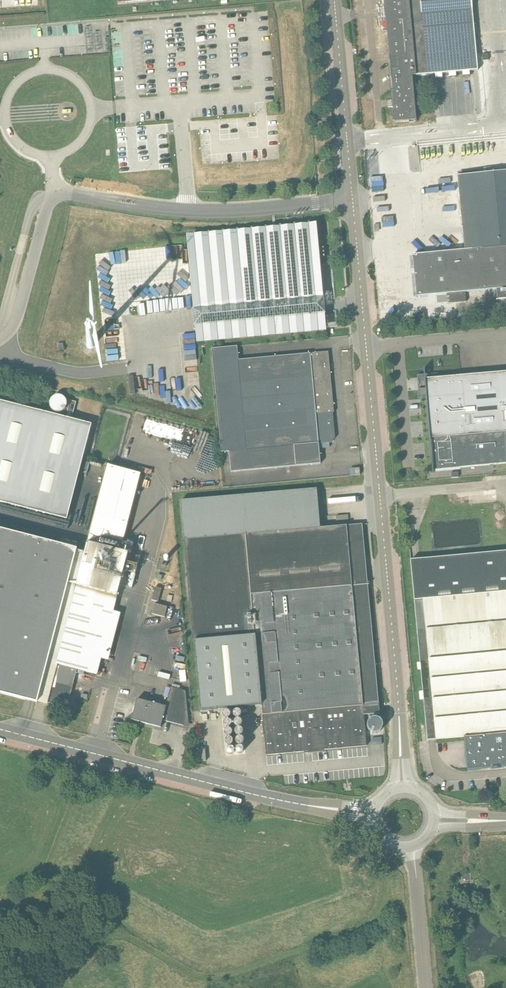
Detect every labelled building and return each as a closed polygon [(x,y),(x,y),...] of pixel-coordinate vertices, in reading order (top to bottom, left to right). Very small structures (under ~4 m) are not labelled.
[(386,29),(473,20),(471,0),(384,0),(386,29)] [(473,20),(386,29),(392,92),(391,92),(394,123),(416,120),(412,77),(426,75),(478,70),(473,20)] [(413,255),(416,296),(446,294),(447,297),(449,296),(450,303),(466,302),(465,292),(495,289),(496,300),(505,299),(505,171),(460,176),(458,176),(466,250),(413,255)] [(322,299),(316,224),(188,237),(194,310),(322,299)] [(328,352),(239,360),(237,347),(212,349),(221,452),(229,452),(231,472),(321,464),(319,444),(331,443),(335,438),(333,413),(334,412),(328,352)] [(439,378),(438,373),(423,374),(424,390),(419,390),(419,396),(426,396),(432,472),(433,472),(433,470),(505,463),(505,372),(439,378)] [(63,407),(70,396),(58,390),(52,401),(63,407)] [(76,402),(70,401),(67,412),(73,414),(76,402)] [(132,589),(140,557),(120,552),(140,474),(108,466),(52,683),(47,703),(67,708),(77,669),(97,674),(120,585),(132,589)] [(181,501),(184,540),(319,528),(316,489),(181,501)] [(364,715),(380,714),(362,524),(319,528),(184,540),(193,640),(194,640),(255,635),(262,705),(266,755),(305,752),(305,753),(310,753),(310,751),(318,750),(318,752),(323,751),(323,750),(367,746),(364,715)] [(77,549),(0,529),(0,693),(37,703),(77,549)] [(492,768),(492,769),(491,769),(492,770),(501,769),(502,768),(501,768),(501,767),(504,767),(504,766),(505,765),(505,762),(505,551),(410,560),(420,663),(418,664),(418,670),(421,669),(427,741),(469,737),(472,765),(489,763),(489,767),(491,767),(492,768)] [(158,602),(161,589),(155,587),(152,600),(158,602)] [(164,617),(167,607),(155,604),(152,614),(164,617)] [(255,635),(194,640),(200,711),(262,705),(255,635)] [(189,727),(185,691),(170,687),(166,707),(137,699),(133,715),(130,714),(129,722),(137,724),(137,721),(161,728),(163,720),(189,727)] [(373,745),(382,744),(381,737),(372,738),(373,745)] [(197,749),(198,761),(206,760),(205,749),(197,749)]
